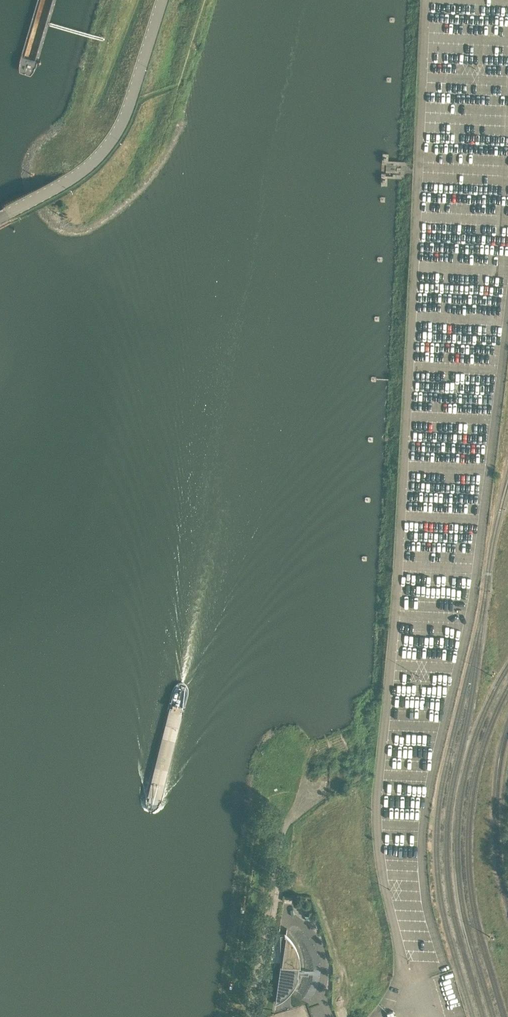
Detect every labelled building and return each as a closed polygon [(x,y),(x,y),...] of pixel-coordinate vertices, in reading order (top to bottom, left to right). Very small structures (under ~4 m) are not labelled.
[(294,946),(293,945),(292,943),(291,941),(289,940),(288,938),(286,936),(287,929),(287,928),(286,934),(279,933),(280,927),(279,927),(273,967),(280,968),(276,1002),(277,1003),(288,991),(289,991),(290,990),(292,988),(293,987),(293,985),(295,983),(296,980),(297,979),(298,976),(299,966),(299,965),(299,963),(299,962),(298,961),(298,958),(298,956),(297,954),(297,952),(296,951),(295,948),(294,946)]
